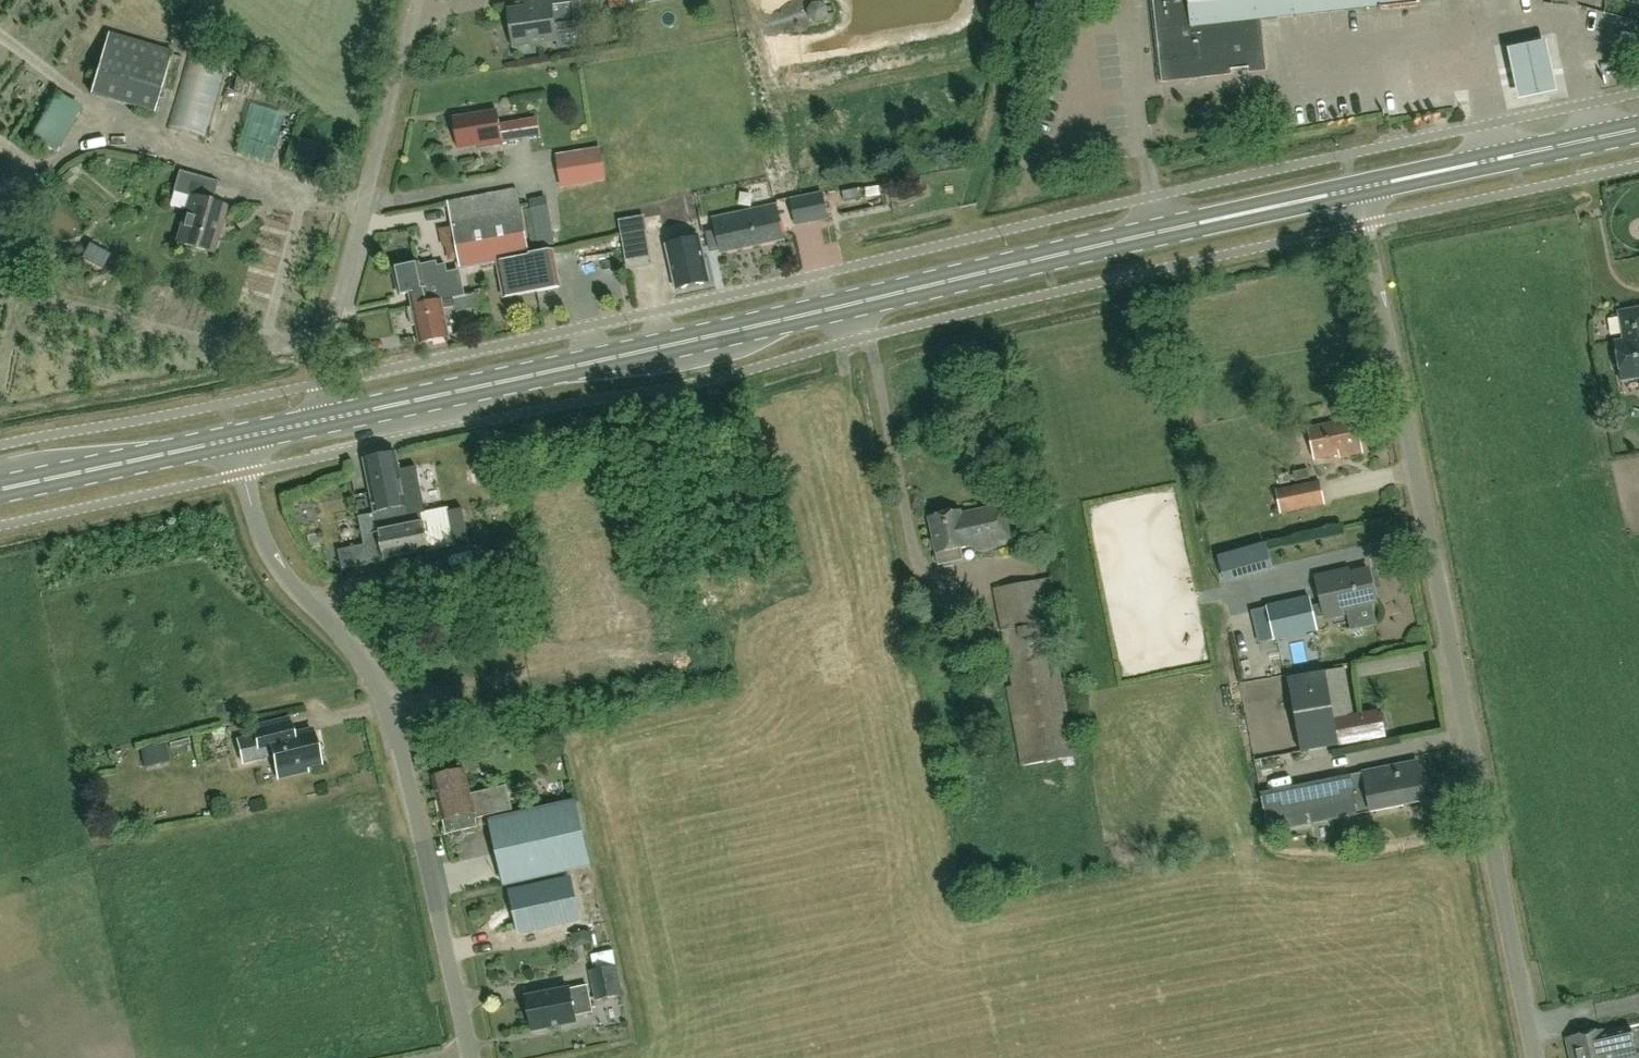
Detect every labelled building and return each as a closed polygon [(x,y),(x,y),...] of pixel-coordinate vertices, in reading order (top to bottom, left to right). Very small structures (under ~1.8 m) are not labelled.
[(531,2),(532,7),(509,11),(514,47),(557,41),(556,33),(584,29),(580,0),(546,0),(531,2)] [(618,12),(633,8),(632,0),(615,0),(618,12)] [(1163,83),(1189,80),(1188,74),(1204,72),(1205,79),(1232,76),(1232,71),(1232,69),(1248,67),(1249,74),(1268,72),(1263,20),(1447,0),(1154,0),(1163,83)] [(109,32),(90,95),(153,114),(172,51),(109,32)] [(1509,44),(1520,97),(1560,88),(1549,36),(1509,44)] [(480,52),(481,65),(498,63),(497,50),(480,52)] [(203,130),(215,75),(195,71),(188,103),(198,105),(193,128),(203,130)] [(537,118),(520,121),(501,124),(498,110),(455,117),(460,149),(478,146),(479,148),(504,144),(503,142),(540,135),(537,118)] [(309,163),(314,145),(300,141),(296,159),(309,163)] [(561,187),(604,180),(600,150),(556,157),(561,187)] [(213,252),(227,205),(212,201),(218,182),(180,171),(174,191),(191,196),(177,242),(213,252)] [(553,250),(530,254),(518,189),(449,202),(461,269),(498,262),(504,297),(560,287),(553,250)] [(796,224),(827,218),(822,195),(791,201),(796,224)] [(722,251),(785,238),(778,205),(715,218),(718,230),(698,234),(701,250),(721,246),(722,251)] [(532,209),(537,238),(539,247),(555,245),(548,206),(532,209)] [(627,270),(653,265),(648,231),(621,235),(627,270)] [(701,250),(698,234),(697,233),(689,235),(690,240),(668,244),(677,287),(707,281),(701,250)] [(450,337),(443,309),(455,306),(453,299),(465,296),(460,270),(447,273),(446,265),(437,267),(436,262),(419,265),(418,263),(393,269),(399,295),(409,293),(412,307),(408,308),(412,326),(416,325),(421,344),(450,337)] [(1618,311),(1623,340),(1613,341),(1616,353),(1613,357),(1614,367),(1619,370),(1621,383),(1638,379),(1638,308),(1618,311)] [(1341,457),(1363,453),(1355,419),(1309,429),(1315,460),(1340,454),(1341,457)] [(365,460),(364,461),(364,462),(364,461),(375,513),(385,560),(429,551),(428,548),(454,542),(448,512),(447,509),(425,514),(416,467),(398,470),(395,455),(395,454),(394,454),(394,455),(365,461),(365,460)] [(1281,512),(1324,504),(1319,482),(1276,490),(1281,512)] [(1003,506),(962,515),(961,515),(968,548),(975,546),(976,551),(999,546),(998,541),(1010,538),(1003,506)] [(962,515),(961,511),(929,518),(936,555),(937,554),(940,565),(963,560),(960,550),(968,548),(961,515),(962,515)] [(1342,612),(1376,604),(1368,570),(1346,575),(1345,571),(1315,578),(1322,605),(1311,608),(1309,599),(1267,609),(1274,640),(1317,630),(1314,618),(1324,616),(1325,619),(1343,614),(1342,612)] [(1051,579),(1038,581),(995,589),(1013,686),(1008,687),(1022,766),(1075,757),(1059,665),(1053,666),(1046,626),(1060,624),(1051,579)] [(1386,720),(1381,718),(1380,712),(1335,721),(1326,672),(1289,679),(1303,755),(1340,748),(1339,744),(1384,736),(1383,733),(1387,729),(1386,720)] [(259,749),(271,747),(278,776),(306,769),(306,766),(320,762),(312,731),(293,735),(289,716),(253,725),(259,749)] [(150,764),(172,759),(167,738),(145,744),(150,764)] [(1358,814),(1426,801),(1418,762),(1350,776),(1351,780),(1262,797),(1269,831),(1358,814)] [(476,817),(513,809),(507,785),(471,794),(465,770),(433,778),(443,821),(444,820),(447,834),(454,833),(454,836),(458,838),(461,838),(463,834),(463,831),(478,827),(476,817)] [(505,886),(590,866),(574,800),(490,821),(505,886)] [(594,963),(617,962),(616,949),(593,950),(594,963)] [(595,1001),(622,995),(617,965),(589,970),(595,1001)] [(576,1015),(593,1012),(588,986),(570,989),(570,988),(526,997),(533,1031),(577,1022),(576,1015)] [(1570,1057),(1620,1057),(1636,1054),(1629,1026),(1607,1031),(1607,1029),(1566,1038),(1570,1057)]
